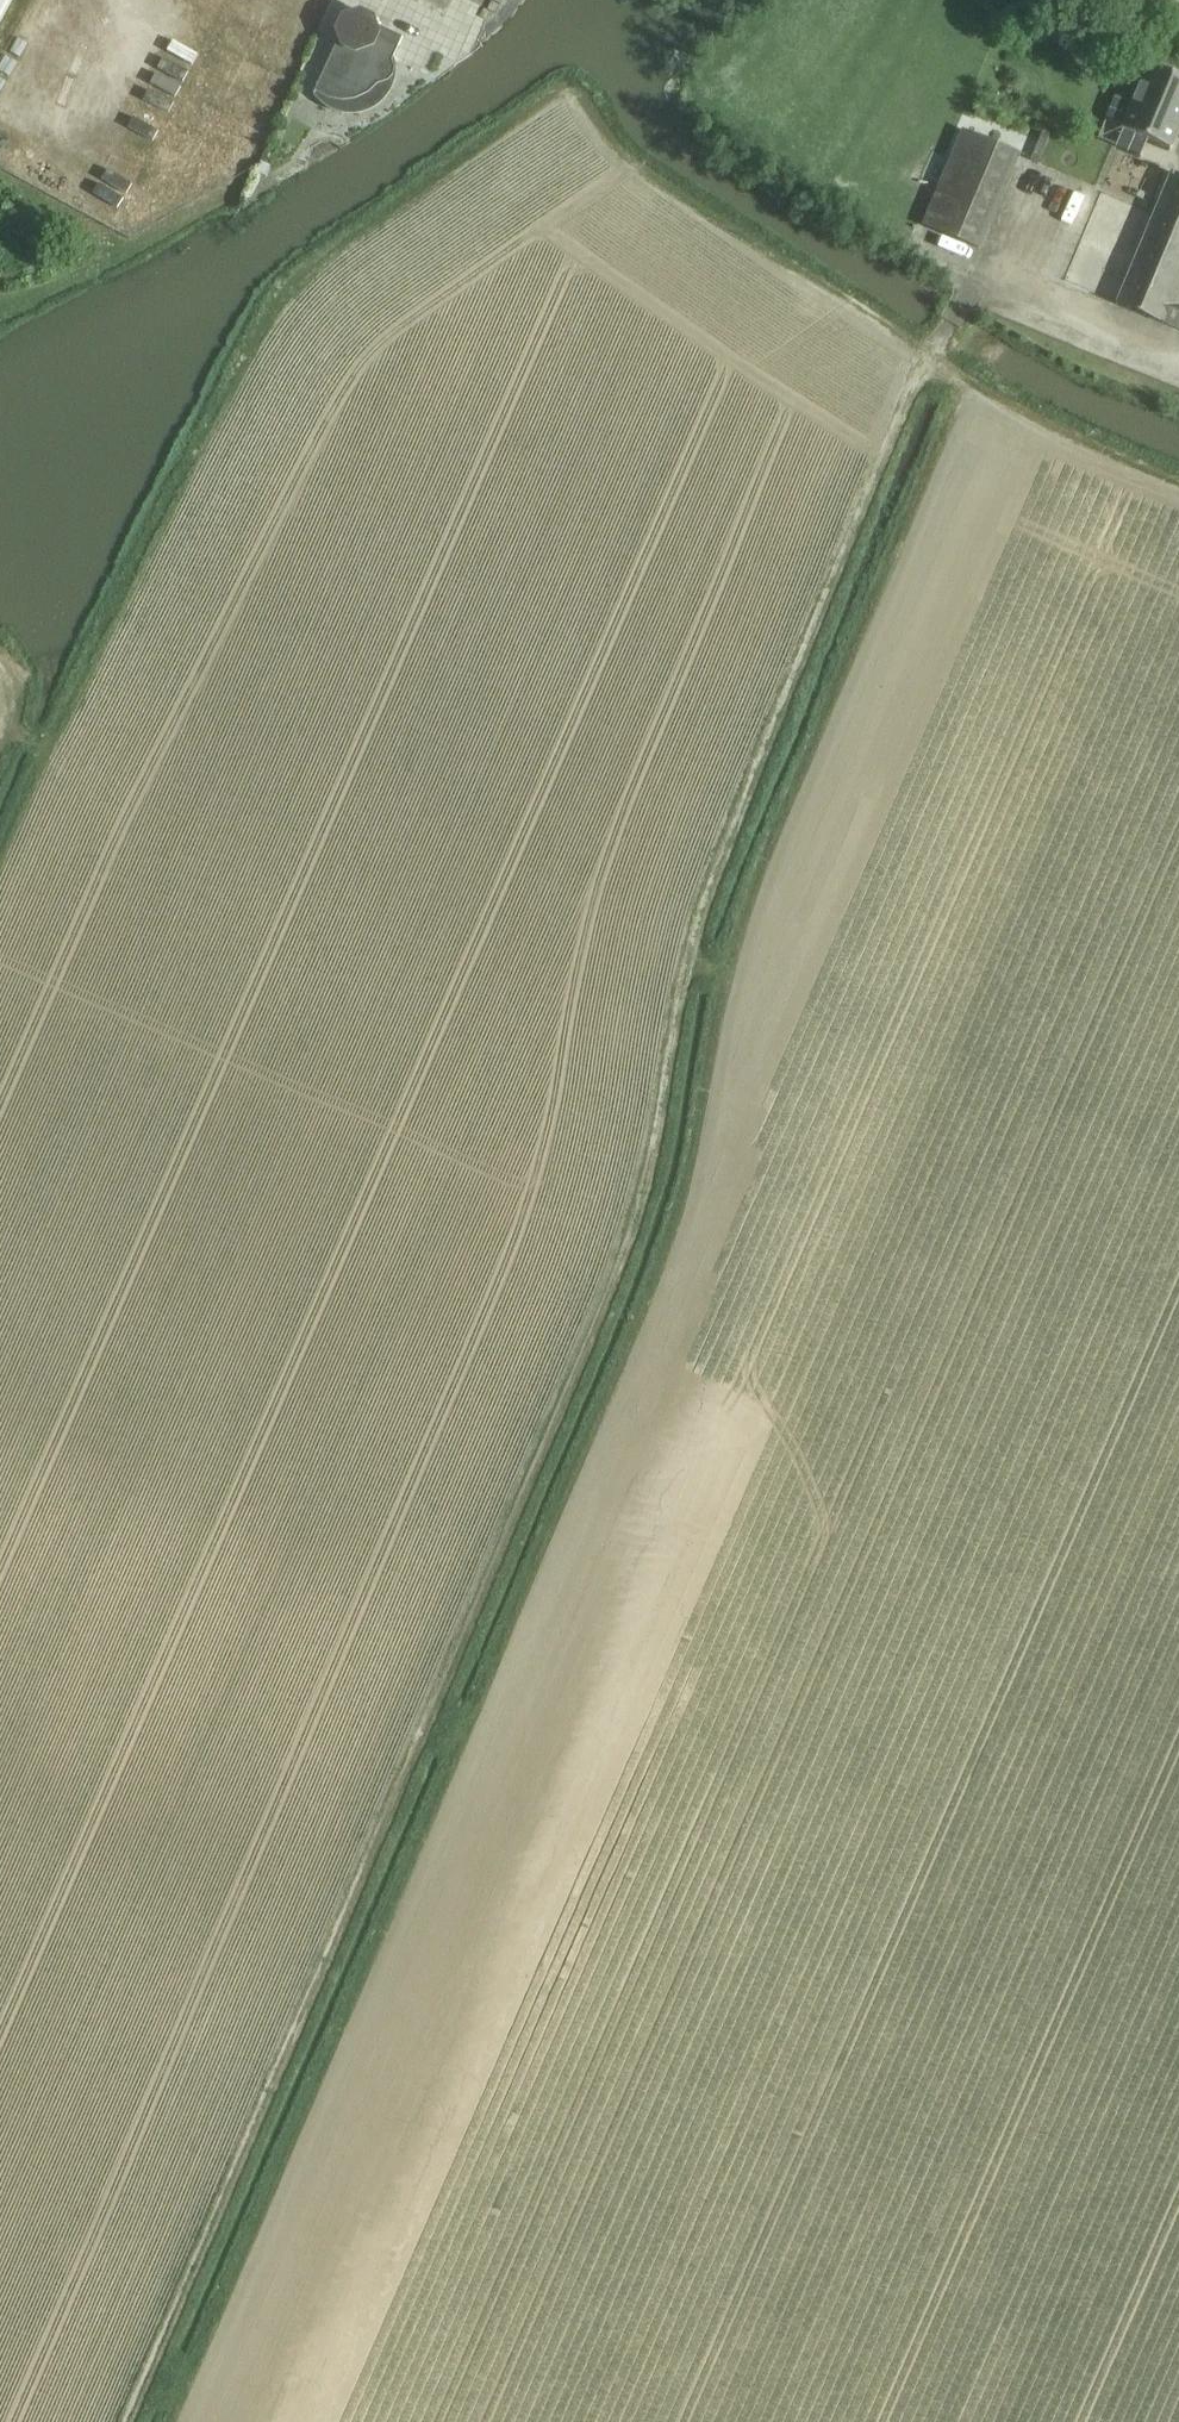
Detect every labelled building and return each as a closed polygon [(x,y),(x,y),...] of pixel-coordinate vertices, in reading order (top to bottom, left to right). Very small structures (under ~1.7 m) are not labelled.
[(11,0),(0,0),(0,20),(11,0)] [(216,9),(201,35),(213,41),(227,16),(216,9)] [(341,36),(314,94),(315,94),(316,92),(329,99),(342,101),(356,100),(368,94),(378,84),(389,81),(394,75),(395,67),(391,60),(402,37),(379,26),(378,22),(360,14),(357,19),(351,21),(345,19),(341,25),(339,32),(341,36)] [(1148,64),(1120,128),(1169,149),(1178,125),(1178,78),(1148,64)] [(978,243),(1016,151),(964,128),(923,222),(978,243)] [(1049,136),(1041,133),(1031,160),(1038,163),(1049,136)] [(1171,174),(1115,306),(1178,333),(1178,177),(1171,174)]
